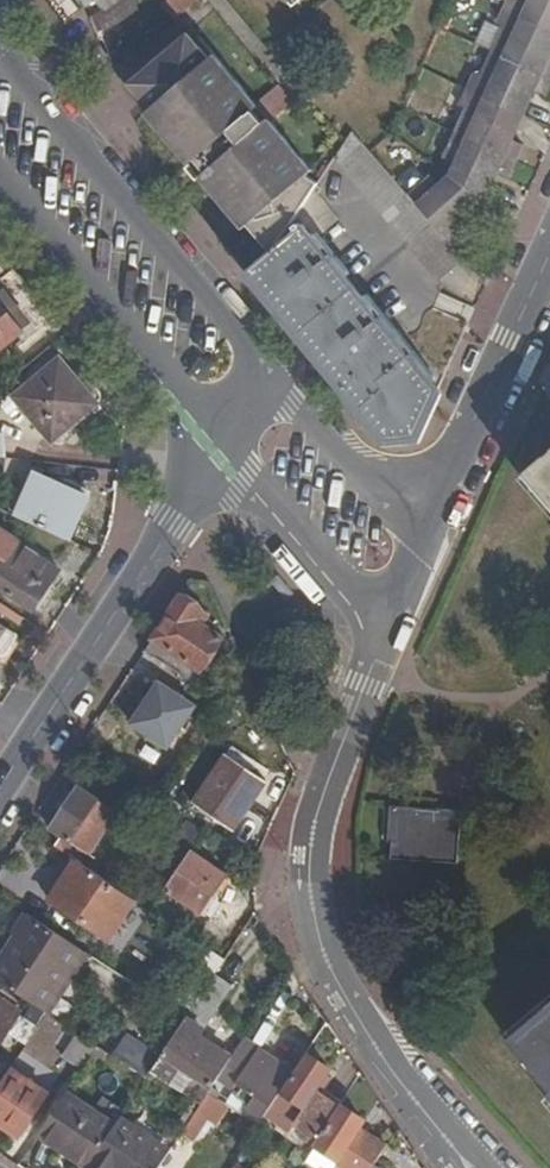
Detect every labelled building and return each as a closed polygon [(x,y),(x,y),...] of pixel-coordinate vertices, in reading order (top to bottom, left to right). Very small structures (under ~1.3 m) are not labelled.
[(60,23),(81,6),(77,0),(41,0),(60,23)] [(104,7),(100,10),(109,27),(118,21),(140,3),(133,0),(112,0),(104,7)] [(183,9),(193,0),(175,0),(183,9)] [(428,176),(405,196),(457,253),(472,239),(460,227),(480,209),(482,197),(487,201),(500,173),(510,178),(524,146),(514,141),(536,92),(547,96),(549,90),(549,0),(505,0),(494,25),(500,28),(479,74),(473,71),(458,106),(463,108),(441,159),(452,164),(448,175),(437,186),(428,176)] [(100,10),(88,17),(96,34),(109,27),(100,10)] [(243,235),(249,230),(270,255),(273,253),(289,231),(313,194),(262,133),(272,124),(270,122),(263,127),(252,114),(257,109),(213,58),(208,62),(186,37),(127,88),(149,114),(144,118),(188,169),(193,165),(204,177),(199,182),(243,235)] [(272,124),(262,133),(313,194),(314,193),(318,187),(310,177),(314,174),(272,124)] [(337,159),(438,281),(439,281),(463,260),(457,253),(405,196),(351,136),(343,149),(337,159)] [(387,438),(417,435),(439,386),(416,359),(419,356),(416,353),(413,355),(385,320),(387,318),(384,314),(381,316),(348,276),(351,274),(348,270),(344,272),(315,238),(338,219),(314,193),(313,194),(289,231),(273,253),(255,279),(281,310),(342,384),(387,438)] [(27,322),(0,288),(0,345),(27,322)] [(13,396),(51,442),(91,409),(68,382),(75,376),(60,358),(13,396)] [(75,376),(68,382),(91,409),(97,404),(75,376)] [(527,473),(549,502),(549,453),(527,473)] [(57,484),(35,474),(14,516),(65,540),(85,497),(82,495),(83,491),(62,481),(57,484)] [(59,572),(18,544),(0,570),(0,588),(41,616),(54,596),(47,591),(59,572)] [(202,612),(180,597),(144,652),(180,676),(187,665),(198,672),(220,639),(195,623),(202,612)] [(12,637),(0,628),(0,654),(12,637)] [(208,706),(166,679),(135,727),(177,754),(208,706)] [(235,831),(265,785),(226,759),(195,805),(235,831)] [(48,831),(60,839),(53,848),(75,863),(78,865),(114,813),(78,789),(48,831)] [(392,843),(392,857),(458,862),(460,810),(389,807),(388,842),(392,843)] [(228,879),(191,855),(167,891),(205,916),(228,879)] [(49,901),(106,939),(133,901),(78,865),(75,863),(49,901)] [(20,943),(0,974),(0,985),(32,1006),(47,1015),(49,1017),(88,957),(24,915),(10,936),(20,943)] [(226,961),(212,952),(172,1012),(187,1020),(216,976),(226,961)] [(216,976),(187,1020),(161,1059),(152,1073),(169,1084),(179,1069),(211,1091),(213,1087),(218,1080),(232,1060),(200,1038),(233,987),(216,976)] [(545,1091),(549,1098),(549,1005),(507,1041),(547,1089),(545,1091)] [(7,1031),(27,1044),(31,1038),(34,1034),(19,1023),(14,1020),(16,1017),(0,1006),(0,1042),(7,1031)] [(47,1015),(32,1006),(19,1023),(34,1034),(44,1020),(47,1015)] [(34,1034),(31,1038),(61,1058),(64,1053),(73,1040),(44,1020),(34,1034)] [(73,1040),(64,1053),(86,1068),(98,1049),(77,1035),(73,1040)] [(161,1059),(130,1038),(115,1060),(146,1082),(152,1073),(161,1059)] [(245,1039),(232,1060),(218,1080),(234,1092),(239,1086),(256,1099),(247,1112),(262,1123),(267,1116),(295,1074),(245,1039)] [(307,1055),(295,1074),(267,1116),(290,1132),(296,1125),(321,1142),(343,1111),(321,1095),(335,1074),(307,1055)] [(12,1067),(0,1085),(0,1124),(20,1137),(50,1092),(12,1067)] [(213,1087),(211,1091),(209,1093),(216,1098),(220,1093),(213,1087)] [(201,1106),(196,1113),(183,1133),(194,1140),(221,1101),(216,1098),(209,1093),(201,1106)] [(67,1096),(38,1139),(82,1167),(90,1167),(116,1128),(67,1096)] [(116,1128),(90,1167),(160,1167),(183,1133),(196,1113),(191,1109),(165,1147),(123,1118),(116,1128)] [(321,1142),(315,1149),(341,1167),(376,1167),(386,1153),(360,1133),(367,1125),(345,1109),(343,1111),(321,1142)]
